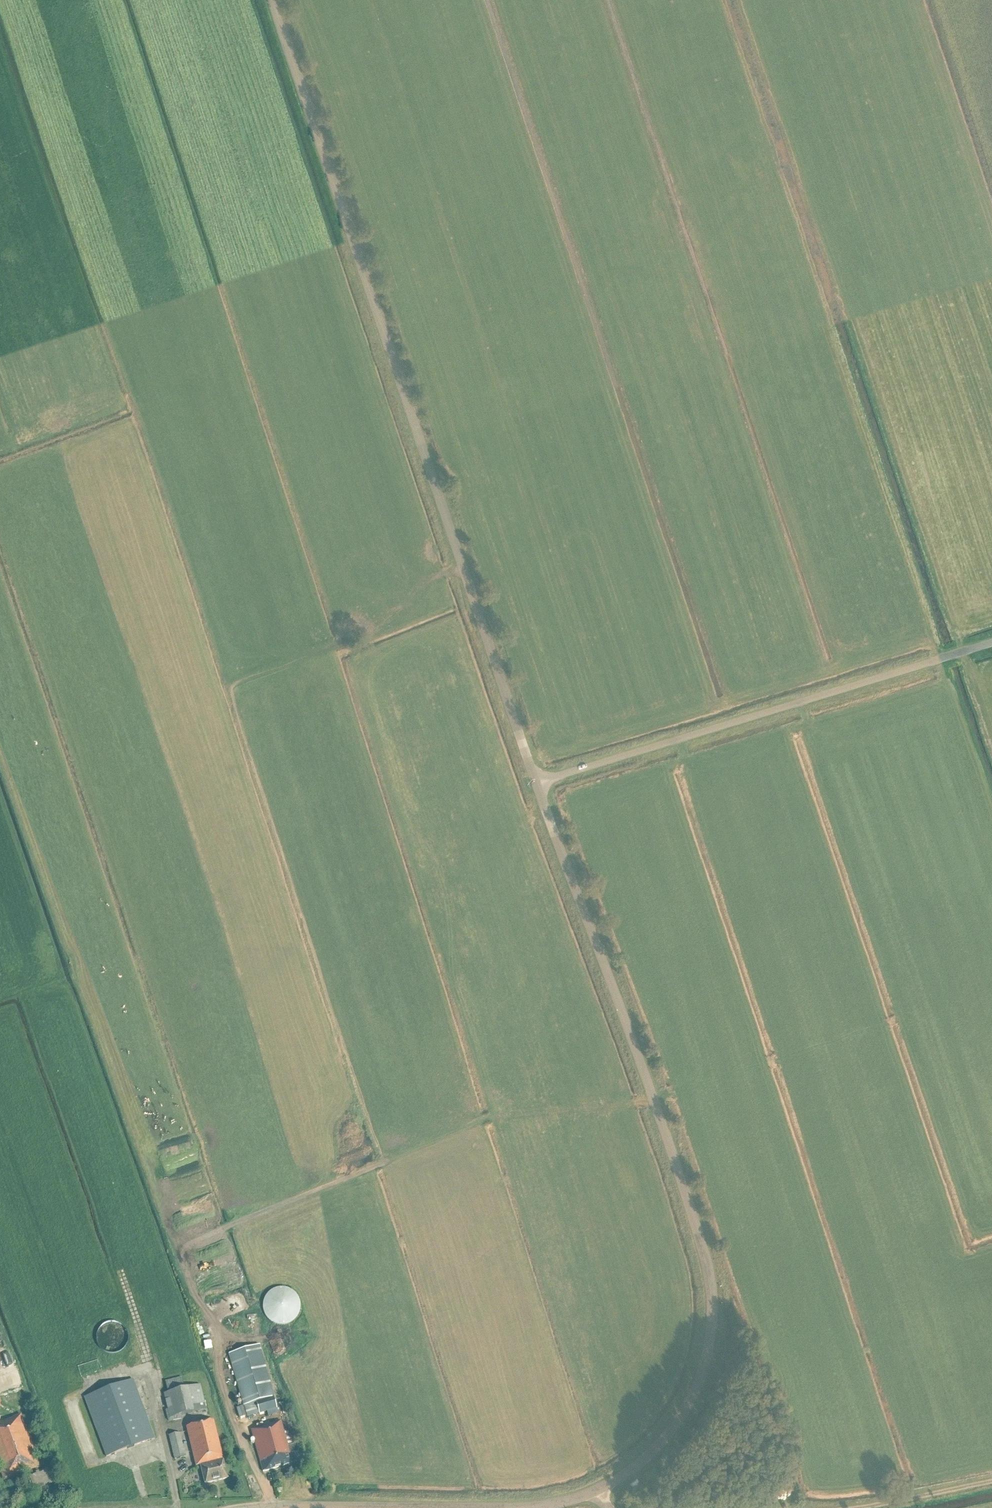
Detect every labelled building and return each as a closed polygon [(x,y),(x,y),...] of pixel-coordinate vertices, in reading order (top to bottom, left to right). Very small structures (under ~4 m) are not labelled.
[(546,806),(554,827),(562,824),(555,803),(546,806)] [(262,1310),(263,1315),(266,1319),(270,1323),(275,1325),(280,1326),(285,1326),(290,1324),(294,1321),(297,1317),(300,1312),(300,1307),(299,1302),(297,1297),(294,1293),(290,1290),(285,1289),(280,1288),(275,1289),(270,1292),(266,1295),(263,1300),(262,1305),(262,1310)] [(254,1417),(253,1414),(258,1413),(259,1414),(266,1412),(268,1417),(278,1414),(259,1346),(229,1355),(244,1406),(236,1409),(239,1419),(246,1417),(247,1419),(254,1417)] [(12,1365),(8,1352),(0,1354),(0,1368),(12,1365)] [(164,1387),(166,1386),(167,1394),(163,1395),(168,1411),(164,1412),(167,1422),(181,1419),(180,1416),(206,1410),(200,1386),(184,1390),(181,1379),(163,1383),(164,1387)] [(132,1380),(84,1398),(106,1457),(154,1440),(132,1380)] [(26,1478),(32,1494),(52,1486),(47,1470),(38,1474),(37,1470),(40,1469),(21,1416),(0,1423),(0,1472),(4,1482),(29,1473),(30,1476),(26,1478)] [(204,1485),(227,1480),(213,1421),(186,1428),(195,1467),(200,1466),(204,1485)] [(289,1454),(297,1452),(291,1432),(284,1434),(280,1422),(251,1431),(263,1473),(292,1464),(289,1454)] [(80,1435),(83,1440),(94,1434),(91,1429),(80,1435)] [(174,1460),(185,1458),(179,1434),(168,1436),(174,1460)] [(99,1461),(93,1440),(84,1442),(90,1463),(99,1461)]
